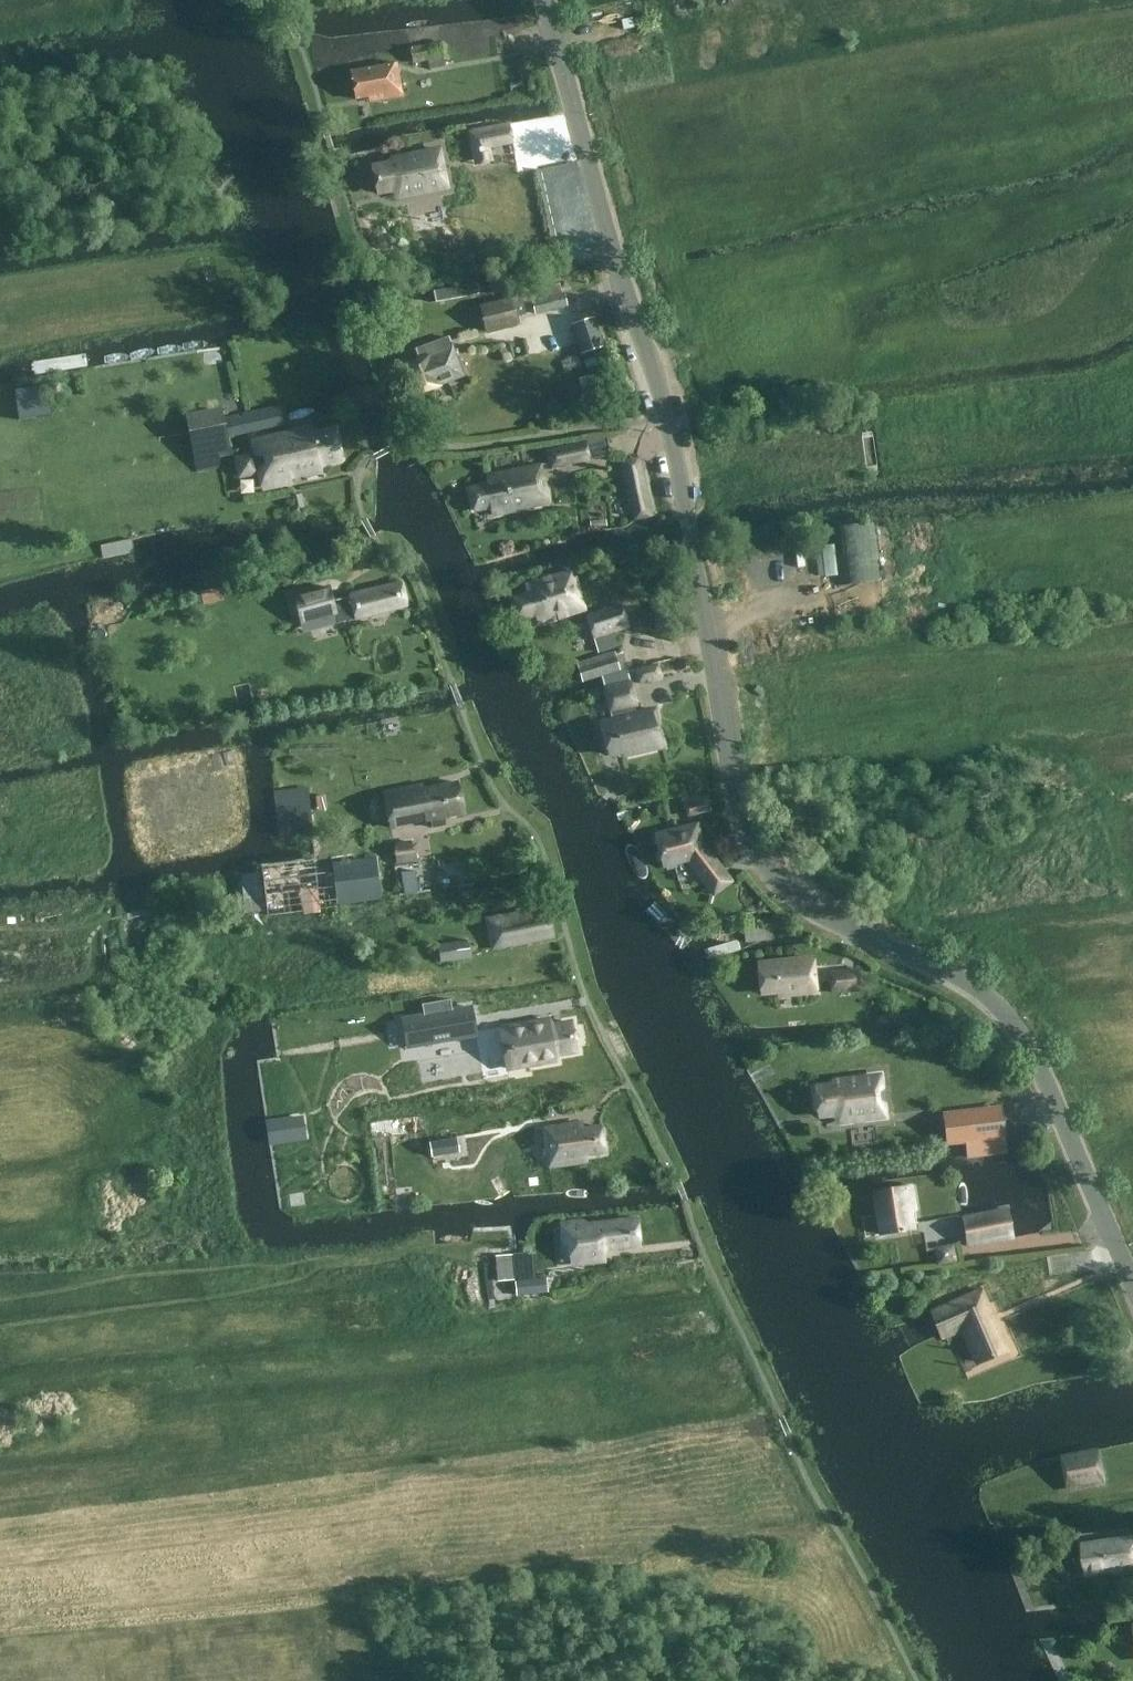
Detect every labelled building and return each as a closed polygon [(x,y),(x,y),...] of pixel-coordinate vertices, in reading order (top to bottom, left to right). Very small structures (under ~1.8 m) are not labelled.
[(439,42),(409,47),(411,62),(442,57),(439,42)] [(402,95),(396,62),(350,70),(355,98),(375,95),(376,100),(402,95)] [(511,143),(508,125),(507,121),(465,130),(473,166),(492,162),(489,148),(511,143)] [(392,162),(371,167),(376,193),(397,189),(399,197),(446,187),(438,149),(391,159),(392,162)] [(563,293),(586,286),(582,276),(567,280),(565,276),(552,279),(553,283),(531,288),(530,286),(519,289),(522,302),(530,300),(533,314),(566,305),(563,293)] [(525,312),(522,302),(519,289),(507,293),(508,297),(479,305),(485,330),(516,323),(514,315),(525,312)] [(571,323),(580,352),(601,345),(592,316),(571,323)] [(414,349),(417,357),(404,362),(415,393),(463,375),(448,336),(414,349)] [(95,361),(156,355),(154,340),(94,347),(95,361)] [(197,349),(196,362),(216,363),(217,350),(197,349)] [(610,389),(607,377),(594,380),(592,375),(577,378),(581,396),(610,389)] [(245,413),(250,432),(284,424),(279,405),(245,413)] [(185,415),(193,457),(228,451),(221,410),(185,415)] [(311,425),(255,438),(258,452),(235,457),(239,475),(263,470),(266,487),(291,482),(289,473),(301,470),(302,474),(321,470),(320,463),(341,458),(334,427),(313,432),(311,425)] [(583,442),(545,449),(548,466),(586,458),(583,442)] [(639,455),(618,460),(631,521),(652,516),(639,455)] [(488,483),(468,487),(473,510),(489,506),(491,514),(548,501),(539,463),(486,475),(488,483)] [(291,494),(294,508),(304,506),(300,492),(291,494)] [(810,549),(812,581),(830,580),(828,548),(810,549)] [(512,596),(519,617),(534,613),(537,622),(584,608),(572,570),(525,583),(528,591),(512,596)] [(218,592),(216,578),(195,581),(197,595),(218,592)] [(354,616),(405,603),(399,582),(349,595),(332,599),(328,586),(294,595),(301,619),(333,611),(335,621),(354,616)] [(592,636),(627,625),(620,604),(585,615),(592,636)] [(651,606),(654,630),(670,628),(667,604),(651,606)] [(579,679),(600,673),(618,669),(613,652),(575,662),(579,679)] [(655,663),(634,668),(637,682),(658,676),(655,663)] [(625,667),(618,669),(600,673),(604,687),(603,688),(608,709),(611,718),(599,721),(607,753),(620,750),(621,754),(662,744),(653,707),(633,712),(631,704),(634,703),(625,667)] [(443,817),(462,813),(456,782),(420,789),(419,785),(383,792),(390,827),(418,822),(418,819),(424,817),(425,820),(430,819),(431,828),(445,825),(443,817)] [(710,809),(706,794),(704,793),(681,799),(680,800),(684,815),(685,816),(709,810),(710,809)] [(696,822),(653,833),(661,865),(686,859),(712,894),(730,880),(700,841),(696,822)] [(412,839),(392,842),(395,863),(415,860),(412,839)] [(266,916),(337,906),(337,901),(331,861),(332,861),(331,854),(259,864),(260,871),(240,873),(243,911),(265,909),(266,916)] [(374,856),(332,861),(331,861),(337,901),(379,896),(374,856)] [(547,913),(532,916),(531,908),(484,917),(490,947),(551,935),(547,913)] [(767,921),(735,926),(738,944),(769,940),(767,921)] [(467,938),(436,942),(438,960),(470,957),(467,938)] [(811,955),(756,961),(759,994),(776,992),(777,994),(815,990),(811,955)] [(858,968),(829,970),(831,990),(859,988),(858,968)] [(445,1011),(401,1019),(405,1047),(475,1035),(470,1007),(451,1010),(450,1004),(444,1005),(445,1011)] [(501,1015),(506,1051),(573,1044),(567,1008),(501,1015)] [(488,1044),(406,1054),(410,1082),(491,1072),(488,1044)] [(808,1103),(875,1098),(872,1064),(803,1067),(808,1103)] [(474,1101),(362,1110),(365,1150),(478,1141),(474,1101)] [(1023,1139),(1015,1101),(974,1104),(982,1141),(1023,1139)] [(301,1118),(266,1123),(268,1141),(303,1136),(301,1118)] [(581,1121),(540,1128),(547,1161),(547,1165),(585,1158),(584,1152),(602,1150),(598,1125),(581,1127),(581,1121)] [(868,1146),(867,1128),(840,1129),(840,1147),(868,1146)] [(871,1150),(881,1149),(879,1128),(868,1130),(871,1150)] [(298,1150),(277,1151),(278,1166),(299,1165),(298,1150)] [(506,1177),(542,1174),(540,1155),(504,1159),(506,1177)] [(303,1176),(285,1179),(286,1191),(304,1188),(303,1176)] [(872,1190),(879,1232),(911,1227),(909,1210),(913,1209),(909,1184),(872,1190)] [(1006,1208),(961,1216),(966,1244),(1011,1235),(1006,1208)] [(638,1244),(635,1217),(587,1223),(580,1219),(559,1221),(561,1243),(567,1242),(570,1264),(603,1260),(602,1249),(638,1244)] [(915,1237),(952,1235),(951,1220),(915,1222),(915,1237)] [(945,1247),(927,1251),(930,1268),(948,1264),(945,1247)] [(468,1251),(467,1274),(484,1275),(486,1252),(468,1251)] [(515,1296),(547,1292),(545,1277),(536,1278),(533,1251),(493,1255),(496,1282),(513,1280),(515,1296)] [(977,1362),(1005,1349),(979,1289),(930,1310),(941,1336),(962,1327),(977,1362)] [(1099,1457),(1064,1464),(1068,1489),(1104,1482),(1099,1457)] [(1081,1543),(1085,1573),(1113,1569),(1113,1573),(1132,1570),(1132,1536),(1081,1543)]
